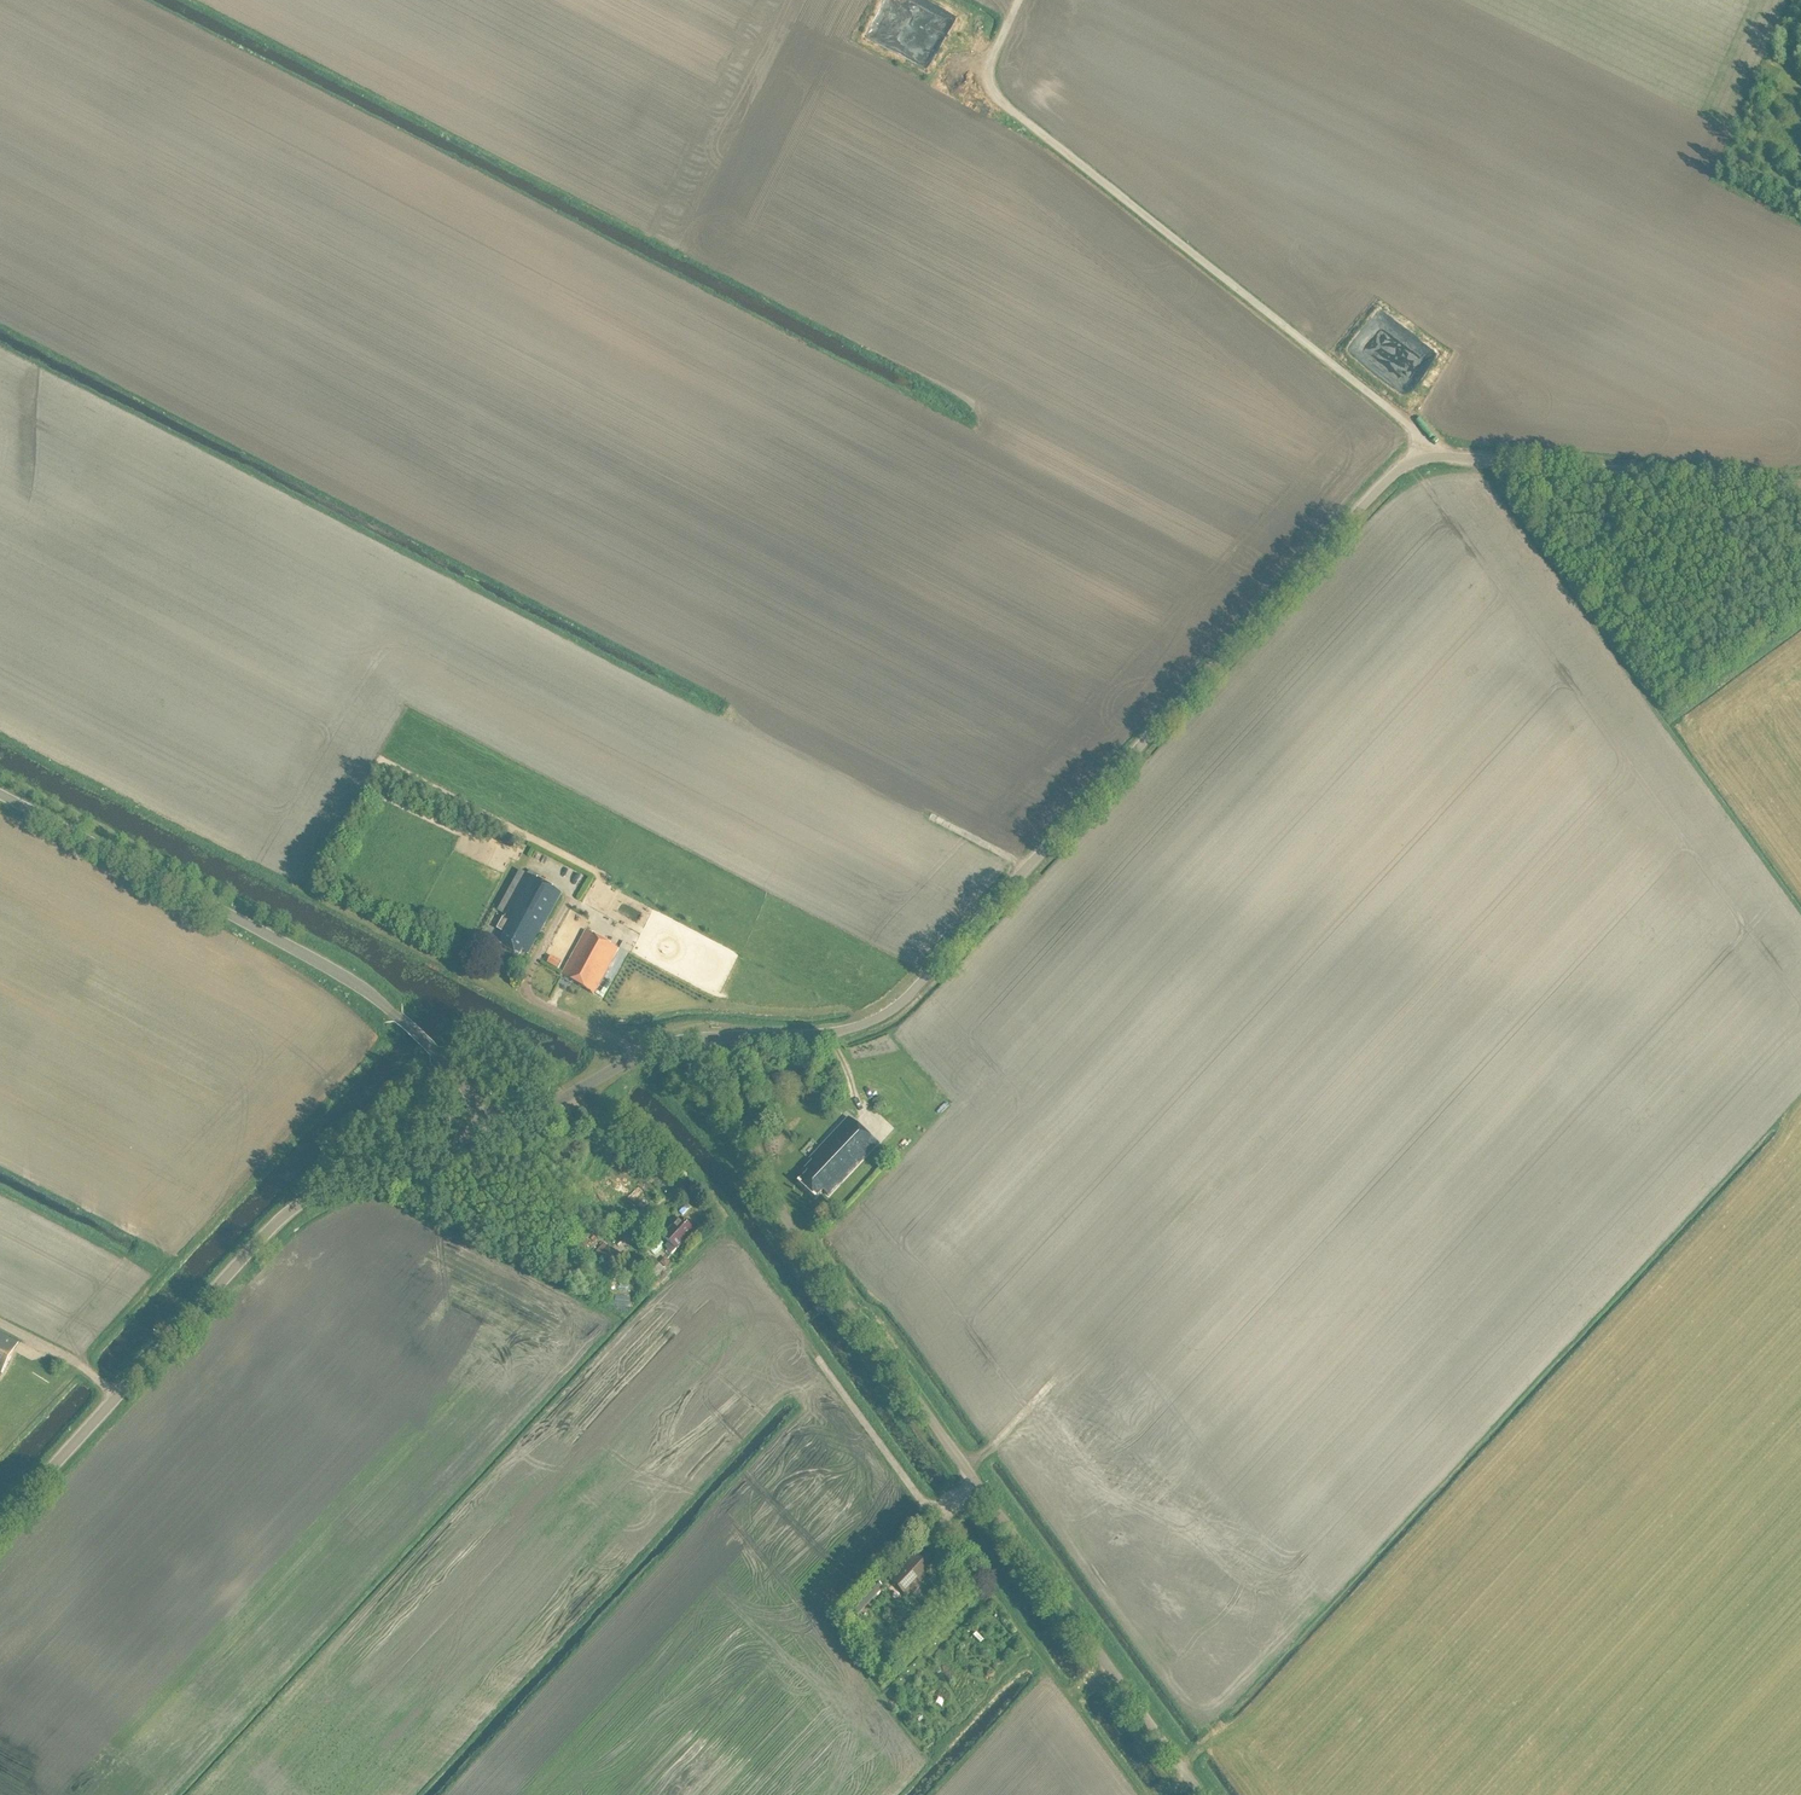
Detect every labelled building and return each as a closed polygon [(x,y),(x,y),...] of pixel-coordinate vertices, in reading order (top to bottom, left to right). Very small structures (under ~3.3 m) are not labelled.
[(930,61),(942,29),(922,22),(924,16),(905,9),(903,16),(899,15),(895,27),(901,30),(899,35),(913,40),(908,53),(930,61)] [(561,895),(525,875),(503,915),(507,917),(505,921),(502,920),(497,930),(501,932),(505,934),(498,947),(518,958),(522,952),(528,955),(561,895)] [(593,995),(618,951),(586,933),(561,977),(593,995)] [(557,970),(561,962),(551,957),(547,964),(557,970)] [(785,1072),(772,1075),(775,1092),(789,1089),(785,1072)] [(873,1151),(875,1148),(844,1119),(810,1155),(813,1158),(809,1162),(812,1165),(805,1173),(808,1176),(798,1186),(813,1201),(821,1193),(827,1199),(873,1151)] [(681,1220),(663,1238),(669,1244),(666,1247),(668,1250),(667,1251),(672,1255),(694,1233),(681,1220)] [(610,1265),(618,1256),(609,1247),(601,1256),(610,1265)] [(665,1270),(653,1259),(645,1268),(657,1279),(665,1270)] [(19,1345),(0,1335),(0,1375),(2,1376),(19,1345)] [(915,1559),(912,1557),(905,1564),(907,1565),(904,1568),(903,1567),(890,1581),(906,1595),(910,1591),(912,1593),(920,1585),(917,1583),(927,1572),(925,1570),(932,1563),(921,1553),(915,1559)] [(855,1619),(884,1588),(875,1580),(846,1610),(855,1619)]
